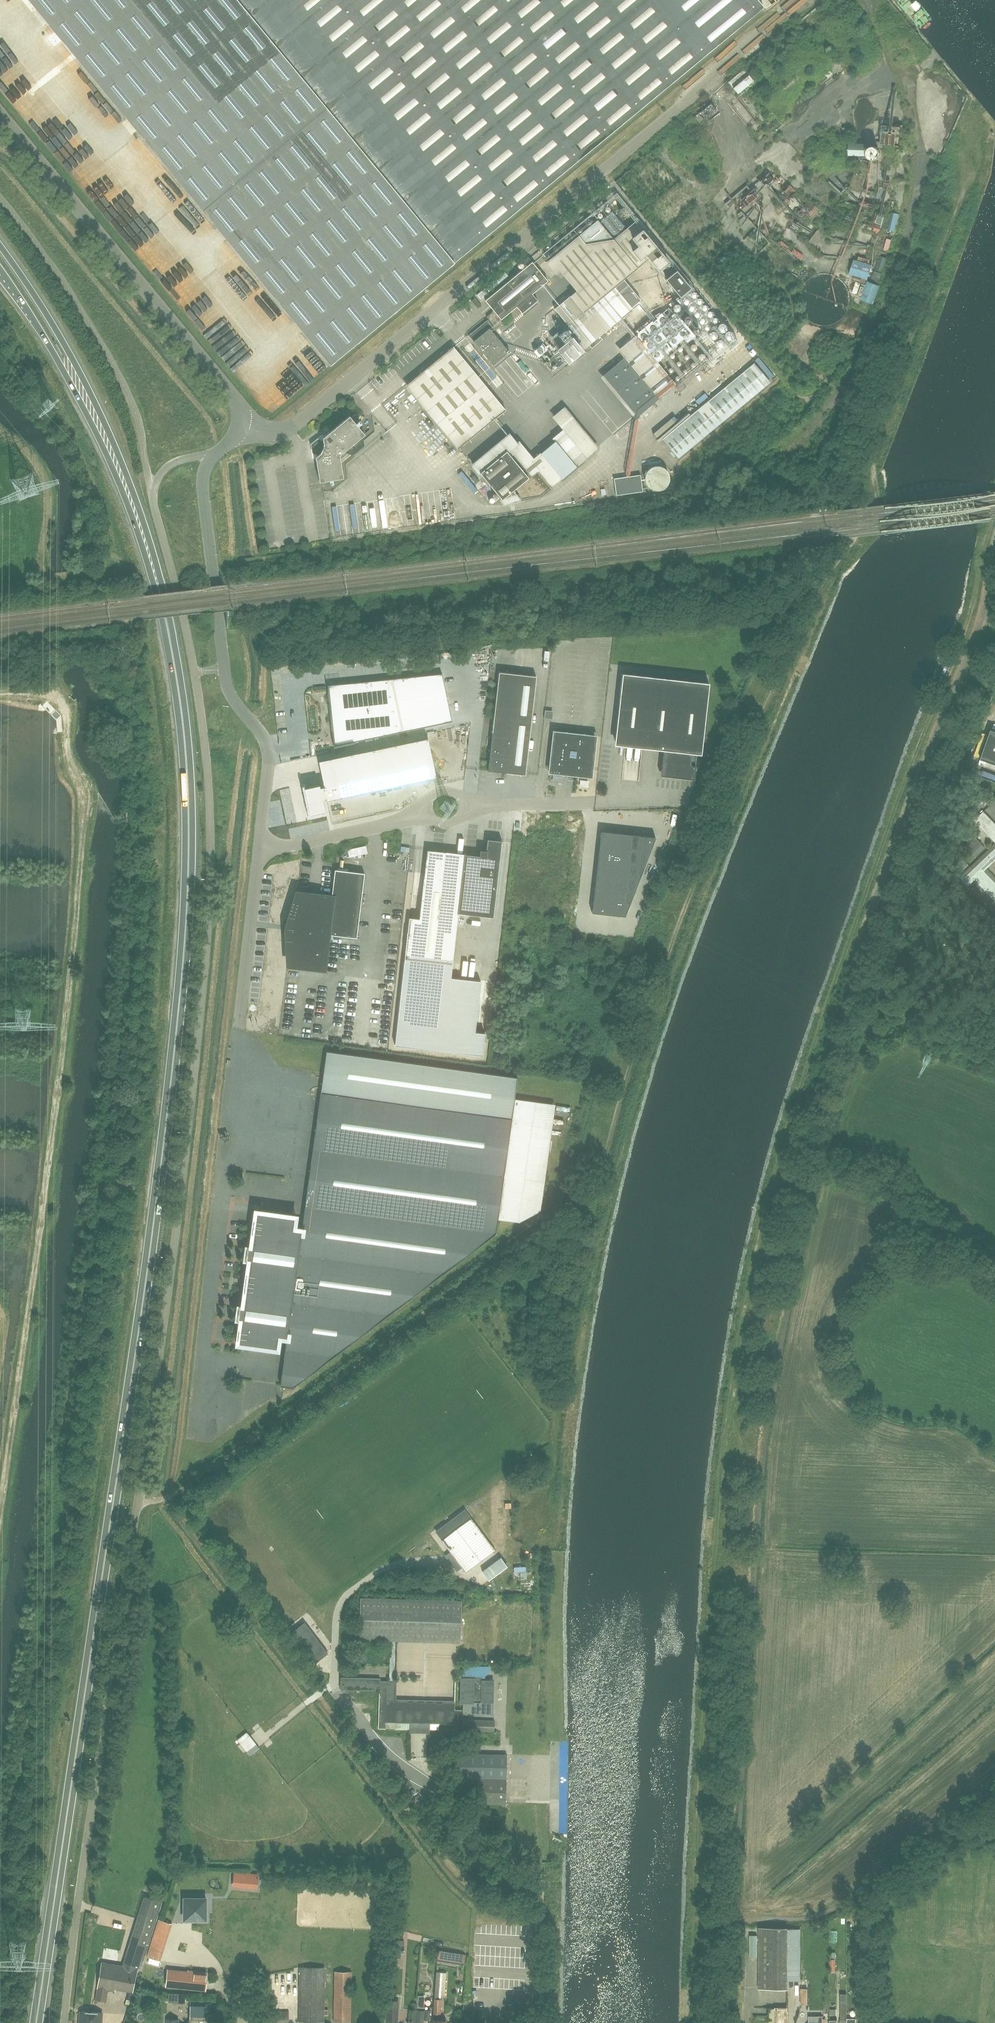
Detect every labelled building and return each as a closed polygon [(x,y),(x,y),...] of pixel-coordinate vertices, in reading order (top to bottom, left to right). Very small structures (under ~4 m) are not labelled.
[(330,365),(702,58),(654,0),(29,0),(330,365)] [(728,82),(738,94),(753,81),(744,69),(728,82)] [(711,103),(701,111),(706,117),(716,109),(711,103)] [(703,119),(698,113),(695,117),(699,122),(703,119)] [(886,123),(884,157),(899,158),(899,148),(903,148),(904,124),(886,123)] [(865,144),(849,144),(849,156),(865,156),(865,144)] [(820,206),(812,214),(817,219),(825,211),(820,206)] [(617,212),(607,217),(614,229),(624,224),(617,212)] [(887,229),(894,231),(898,213),(891,212),(887,229)] [(598,253),(613,241),(598,223),(584,235),(598,253)] [(670,260),(668,261),(642,230),(632,239),(639,246),(632,252),(639,261),(646,255),(649,259),(658,270),(660,268),(668,277),(666,279),(680,296),(690,287),(676,271),(678,270),(670,260)] [(546,252),(550,258),(562,249),(558,243),(546,252)] [(875,269),(883,271),(887,259),(879,256),(875,269)] [(867,280),(871,267),(853,261),(849,275),(867,280)] [(548,281),(532,262),(485,300),(494,311),(501,319),(517,307),(522,313),(538,300),(532,294),(548,281)] [(873,269),(870,281),(867,280),(860,298),(872,302),(879,284),(878,284),(881,271),(873,269)] [(829,274),(822,274),(818,274),(814,276),(809,279),(804,283),(801,287),(799,293),(798,299),(798,305),(801,311),(804,316),(808,320),(813,323),(818,324),(823,325),(827,325),(832,324),(837,321),(841,318),(844,314),(847,309),(849,304),(849,299),(849,294),(847,289),(844,284),(841,280),(835,276),(829,274)] [(624,279),(600,298),(596,293),(586,302),(607,328),(641,300),(624,279)] [(736,336),(694,285),(667,308),(709,358),(736,336)] [(476,298),(472,301),(478,309),(482,306),(476,298)] [(501,319),(494,311),(487,317),(488,318),(493,325),(494,326),(501,319)] [(492,326),(487,320),(469,335),(493,365),(509,352),(492,331),(503,322),(501,319),(494,326),(493,325),(490,328),(492,326)] [(558,349),(559,350),(544,363),(553,373),(568,361),(581,350),(581,349),(585,346),(576,335),(558,349)] [(676,384),(635,335),(618,350),(624,357),(601,377),(635,419),(676,384)] [(408,386),(459,448),(506,410),(488,389),(454,347),(408,386)] [(551,354),(548,350),(539,357),(543,361),(551,354)] [(679,459),(770,382),(755,363),(663,440),(679,459)] [(680,392),(686,387),(682,383),(677,388),(680,392)] [(538,461),(556,485),(603,451),(570,406),(557,416),(569,432),(535,457),(515,431),(505,438),(519,457),(518,458),(526,470),(538,461)] [(339,455),(344,451),(353,455),(364,446),(362,436),(365,434),(349,416),(322,438),(323,444),(322,443),(317,447),(318,452),(320,453),(315,457),(319,482),(343,478),(339,455)] [(502,499),(528,477),(506,451),(480,473),(502,499)] [(617,495),(643,492),(640,475),(614,479),(617,495)] [(488,771),(525,775),(536,676),(499,672),(488,771)] [(442,673),(328,685),(335,746),(452,721),(442,673)] [(619,702),(615,741),(656,745),(656,749),(664,750),(661,776),(694,779),(697,754),(701,754),(709,683),(622,673),(619,702)] [(991,729),(981,759),(994,764),(994,731),(991,729)] [(573,774),(590,776),(595,735),(555,731),(550,771),(568,773),(572,776),(573,774)] [(428,738),(319,761),(324,786),(319,787),(319,785),(304,788),(310,814),(324,811),(322,799),(327,798),(327,800),(436,777),(428,738)] [(994,840),(994,822),(984,810),(975,819),(994,841),(994,840)] [(601,831),(592,907),(592,912),(625,916),(656,837),(601,831)] [(480,856),(427,850),(419,919),(409,918),(395,1045),(483,1055),(485,1033),(475,1032),(481,981),(451,977),(458,914),(494,918),(502,841),(487,839),(486,851),(481,850),(480,856)] [(962,879),(968,885),(975,878),(994,899),(994,881),(984,870),(994,860),(994,849),(962,879)] [(290,941),(291,966),(325,970),(330,934),(357,938),(365,873),(335,870),(332,895),(300,892),(293,916),(292,917),(290,940),(290,941)] [(388,950),(391,935),(381,933),(377,948),(388,950)] [(492,968),(502,969),(503,943),(493,942),(492,968)] [(496,1233),(498,1219),(512,1118),(514,1099),(517,1077),(331,1051),(327,1050),(324,1073),(321,1092),(302,1230),(293,1229),(295,1217),(257,1212),(252,1248),(247,1247),(246,1259),(250,1260),(244,1307),(239,1307),(237,1318),(242,1319),(239,1343),(277,1348),(279,1337),(287,1338),(282,1374),(281,1384),(280,1385),(284,1386),(293,1387),(297,1384),(496,1233)] [(508,1216),(544,1221),(559,1104),(518,1099),(506,1199),(511,1200),(509,1213),(508,1213),(508,1216)] [(471,1517),(442,1539),(466,1572),(495,1550),(471,1517)] [(501,1557),(482,1571),(489,1580),(507,1566),(501,1557)] [(461,1723),(461,1719),(461,1710),(454,1710),(454,1707),(448,1707),(445,1710),(445,1709),(435,1709),(435,1710),(405,1709),(405,1708),(401,1708),(396,1705),(396,1699),(397,1679),(395,1679),(395,1681),(394,1681),(395,1641),(461,1642),(462,1601),(360,1598),(359,1640),(391,1641),(390,1681),(380,1681),(380,1678),(379,1678),(341,1677),(341,1689),(349,1690),(350,1690),(350,1693),(357,1693),(357,1690),(379,1690),(378,1728),(385,1728),(386,1721),(395,1721),(410,1722),(410,1732),(422,1733),(422,1729),(430,1729),(430,1722),(438,1723),(461,1723)] [(312,1664),(327,1653),(304,1623),(289,1635),(312,1664)] [(462,1678),(462,1679),(462,1703),(463,1703),(463,1714),(492,1715),(492,1702),(493,1681),(483,1681),(483,1679),(483,1678),(462,1678)] [(494,1720),(463,1719),(463,1731),(494,1731),(494,1720)] [(246,1733),(237,1740),(240,1745),(250,1737),(246,1733)] [(256,1744),(247,1752),(250,1756),(259,1749),(256,1744)] [(507,1755),(457,1753),(456,1778),(478,1778),(477,1803),(506,1804),(507,1755)] [(247,1886),(257,1887),(258,1877),(248,1876),(247,1886)] [(155,1916),(158,1907),(161,1901),(146,1896),(139,1910),(133,1933),(134,1933),(124,1966),(101,1962),(97,1989),(114,1992),(115,1989),(133,1992),(138,1970),(137,1969),(147,1938),(149,1939),(155,1916)] [(184,1898),(184,1915),(192,1915),(192,1920),(202,1920),(202,1910),(206,1910),(206,1898),(184,1898)] [(859,1913),(859,1926),(870,1926),(870,1906),(861,1906),(861,1913),(859,1913)] [(159,1918),(146,1957),(160,1961),(173,1921),(159,1918)] [(787,1929),(787,1927),(759,1926),(758,1987),(787,1988),(787,1980),(800,1980),(801,1929),(787,1929)] [(394,1941),(394,1957),(401,1958),(401,1953),(404,1953),(404,1942),(394,1941)] [(437,1958),(444,1959),(445,1952),(438,1951),(437,1958)] [(324,2022),(324,2015),(324,2010),(324,1968),(300,1967),(299,2022),(324,2022)] [(168,1970),(166,1986),(205,1990),(207,1974),(168,1970)] [(350,2022),(351,1972),(335,1972),(334,2022),(350,2022)] [(860,2018),(870,2017),(870,1997),(860,1997),(860,2018)] [(440,1999),(435,1998),(434,1998),(434,2013),(434,2019),(433,2020),(433,2022),(445,2022),(446,2020),(440,2020),(440,2015),(441,1999),(440,1999)] [(387,2000),(386,2018),(396,2019),(397,2001),(387,2000)] [(189,2019),(204,2019),(205,2005),(190,2005),(189,2019)] [(778,2008),(778,2021),(776,2022),(787,2022),(787,2008),(778,2008)] [(800,2009),(791,2009),(791,2022),(800,2022),(800,2009)] [(289,2022),(289,2011),(269,2010),(268,2022),(289,2022)] [(88,2011),(81,2011),(81,2022),(100,2022),(101,2012),(88,2011)]
